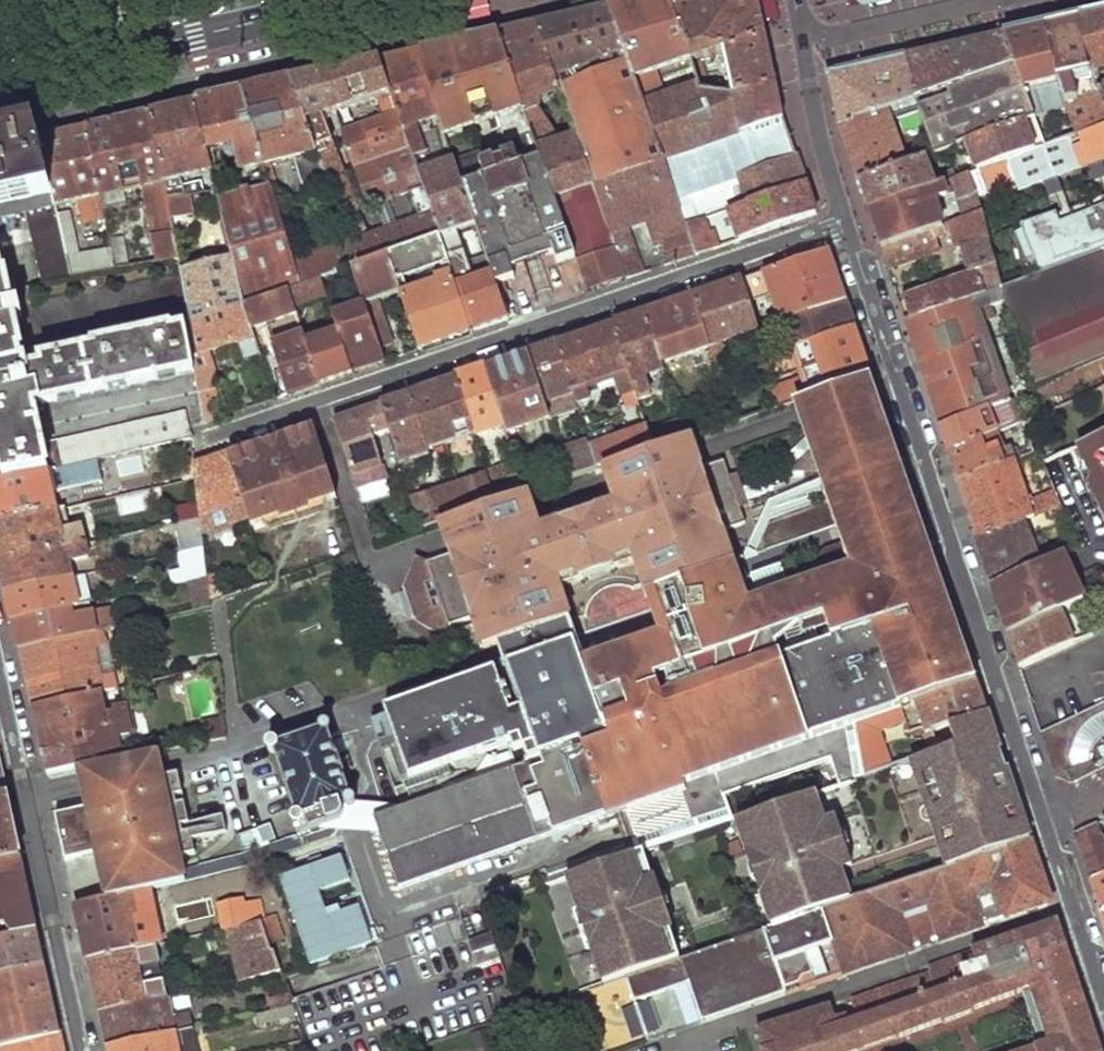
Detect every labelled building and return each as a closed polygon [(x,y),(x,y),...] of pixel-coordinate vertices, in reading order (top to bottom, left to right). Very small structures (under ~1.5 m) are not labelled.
[(632,78),(671,66),(679,91),(696,85),(671,0),(634,0),(607,6),(632,78)] [(696,85),(698,91),(720,94),(719,85),(706,84),(700,65),(695,62),(720,54),(730,95),(775,84),(763,29),(757,0),(671,0),(696,85)] [(607,6),(535,23),(558,89),(574,138),(623,280),(640,274),(623,225),(643,220),(652,247),(662,244),(668,264),(696,255),(684,223),(662,159),(642,103),(632,78),(607,6)] [(1103,107),(1103,10),(1097,11),(1078,16),(1103,107)] [(1075,135),(1103,124),(1103,107),(1078,16),(1061,20),(1045,24),(1058,82),(1073,128),(1075,135)] [(535,23),(496,32),(520,101),(534,96),(558,89),(535,23)] [(1024,28),(1004,33),(1030,108),(1038,105),(1035,93),(1042,89),(1040,86),(1058,82),(1045,24),(1024,28)] [(520,101),(496,32),(421,50),(442,118),(447,134),(499,118),(512,155),(486,163),(482,151),(455,160),(476,224),(495,284),(513,278),(509,263),(552,251),(556,264),(574,258),(537,150),(520,101)] [(905,56),(915,98),(943,89),(947,98),(918,108),(927,137),(930,144),(934,155),(965,143),(1019,124),(1027,121),(1033,119),(1030,108),(1004,33),(990,36),(958,44),(905,56)] [(397,112),(412,155),(427,150),(420,125),(442,118),(421,50),(400,55),(381,60),(394,103),(397,112)] [(827,74),(838,127),(885,110),(915,98),(905,56),(866,65),(827,74)] [(381,60),(316,75),(327,115),(378,98),(381,108),(394,103),(381,60)] [(316,75),(289,81),(324,181),(344,238),(362,232),(341,176),(320,117),(327,115),(316,75)] [(324,181),(289,81),(242,92),(262,164),(268,185),(270,191),(278,190),(270,163),(293,157),(299,185),(324,181)] [(775,84),(730,95),(738,134),(783,118),(779,102),(775,84)] [(662,159),(738,134),(730,95),(720,94),(698,91),(696,85),(679,91),(642,103),(662,159)] [(195,103),(206,152),(226,148),(241,161),(242,168),(262,164),(242,92),(195,103)] [(537,150),(558,143),(541,117),(534,96),(520,101),(537,150)] [(162,182),(211,172),(206,152),(195,103),(150,114),(162,182)] [(381,108),(383,117),(397,112),(394,103),(381,108)] [(1038,132),(1046,129),(1038,105),(1030,108),(1033,119),(1038,132)] [(918,108),(917,106),(908,109),(917,141),(927,137),(918,108)] [(934,155),(930,144),(900,155),(888,117),(885,110),(838,127),(847,155),(856,182),(924,158),(934,155)] [(397,112),(383,117),(339,131),(352,170),(410,150),(397,112)] [(100,197),(140,189),(154,264),(177,259),(164,192),(162,182),(150,114),(118,121),(87,128),(100,197)] [(744,204),(736,179),(796,159),(790,139),(783,118),(738,134),(662,159),(684,223),(700,218),(744,204)] [(1038,132),(1033,119),(1027,121),(1035,149),(1043,146),(1038,132)] [(1026,152),(1019,124),(965,143),(974,171),(977,170),(1026,152)] [(977,170),(989,200),(1103,158),(1103,124),(1075,135),(1043,146),(1035,149),(1026,152),(977,170)] [(55,207),(100,197),(87,128),(63,134),(40,139),(55,207)] [(1049,135),(1046,129),(1038,132),(1043,146),(1075,135),(1073,128),(1049,135)] [(623,280),(574,138),(558,143),(537,150),(574,258),(586,292),(605,286),(623,280)] [(26,214),(42,286),(71,280),(59,227),(55,207),(40,139),(0,149),(0,220),(26,214)] [(418,173),(412,155),(410,150),(352,170),(368,218),(389,210),(387,199),(414,192),(416,198),(425,196),(418,173)] [(433,167),(427,150),(412,155),(418,173),(433,167)] [(862,199),(866,210),(933,186),(924,158),(856,182),(862,199)] [(736,179),(744,204),(804,183),(800,172),(796,159),(736,179)] [(476,224),(455,160),(433,167),(418,173),(425,196),(431,215),(438,237),(476,224)] [(933,186),(866,210),(872,230),(879,249),(931,230),(941,226),(939,219),(935,220),(928,201),(952,192),(962,219),(979,213),(965,174),(933,186)] [(804,183),(744,204),(749,221),(733,227),(738,241),(814,214),(809,199),(804,183)] [(268,185),(216,197),(230,259),(241,305),(285,290),(296,286),(290,260),(270,191),(268,185)] [(241,305),(230,259),(188,268),(185,244),(181,244),(180,234),(195,231),(190,195),(186,196),(185,191),(177,193),(175,189),(164,192),(177,259),(189,323),(241,305)] [(962,219),(948,224),(950,233),(958,251),(966,249),(974,274),(966,276),(904,299),(909,321),(1000,288),(979,213),(962,219)] [(438,237),(431,215),(346,244),(353,266),(386,255),(438,237)] [(696,255),(720,247),(718,239),(708,241),(700,218),(684,223),(696,255)] [(438,237),(443,254),(472,245),(478,263),(449,273),(468,332),(487,326),(506,319),(495,284),(476,224),(438,237)] [(931,230),(934,240),(950,233),(948,224),(941,226),(931,230)] [(115,271),(111,252),(78,259),(71,225),(59,227),(71,280),(115,271)] [(879,249),(886,270),(939,252),(934,240),(931,230),(879,249)] [(468,332),(449,273),(443,254),(438,237),(386,255),(398,293),(418,349),(443,341),(468,332)] [(353,266),(346,244),(345,242),(290,260),(296,286),(318,278),(350,267),(353,266)] [(966,249),(958,251),(966,276),(974,274),(966,249)] [(739,280),(747,304),(770,295),(779,322),(846,300),(837,276),(828,250),(739,280)] [(1103,250),(1000,288),(1004,302),(1033,387),(1103,359),(1103,251),(1103,250)] [(362,304),(377,348),(389,344),(376,300),(398,293),(386,255),(353,266),(350,267),(355,282),(362,304)] [(324,296),(325,300),(333,297),(331,290),(355,282),(350,267),(318,278),(324,296)] [(3,480),(51,469),(177,441),(190,438),(189,427),(181,413),(42,444),(34,412),(43,410),(42,404),(193,372),(192,358),(187,329),(169,332),(168,329),(141,335),(140,333),(126,335),(126,339),(95,345),(96,348),(42,360),(43,367),(26,371),(23,361),(19,361),(17,347),(21,347),(15,320),(23,319),(19,305),(12,308),(6,278),(2,279),(0,269),(0,464),(3,480)] [(291,308),(324,296),(318,278),(296,286),(285,290),(291,308)] [(709,347),(718,375),(731,370),(723,343),(756,331),(756,330),(747,304),(739,280),(715,289),(692,296),(709,347)] [(1011,426),(1018,424),(1007,394),(1000,396),(970,308),(976,305),(987,302),(989,308),(1004,302),(1000,288),(909,321),(904,323),(922,377),(940,430),(988,410),(996,433),(1011,426)] [(241,305),(249,328),(293,313),(291,308),(285,290),(241,305)] [(662,370),(664,376),(675,371),(671,360),(709,347),(692,296),(667,305),(643,313),(662,370)] [(846,300),(779,322),(789,350),(855,328),(851,315),(846,300)] [(362,304),(331,315),(336,332),(350,373),(365,367),(382,362),(377,348),(362,304)] [(185,324),(187,329),(192,358),(193,372),(196,389),(202,423),(221,416),(213,380),(221,378),(217,349),(252,337),(249,328),(241,305),(189,323),(185,324)] [(1007,394),(976,305),(970,308),(1000,396),(1007,394)] [(636,398),(637,401),(649,396),(645,377),(662,370),(643,313),(628,318),(612,323),(636,398)] [(555,342),(575,404),(588,399),(585,386),(615,376),(619,397),(626,395),(629,401),(636,398),(612,323),(584,333),(555,342)] [(772,356),(763,328),(756,330),(756,331),(764,353),(766,358),(772,356)] [(855,328),(789,350),(801,384),(783,390),(784,392),(762,401),(763,403),(765,412),(798,401),(862,379),(872,375),(864,353),(855,328)] [(350,373),(336,332),(310,340),(307,333),(301,336),(317,384),(333,378),(350,373)] [(317,384),(301,336),(270,345),(285,395),(295,391),(317,384)] [(547,410),(548,414),(575,404),(555,342),(541,347),(528,352),(547,410)] [(506,359),(484,367),(501,421),(503,426),(547,410),(528,352),(506,359)] [(766,358),(764,353),(756,355),(758,361),(766,358)] [(1033,387),(1038,402),(1103,374),(1103,359),(1033,387)] [(454,377),(471,430),(501,421),(484,367),(469,372),(454,377)] [(381,402),(399,461),(426,453),(425,446),(471,430),(454,377),(438,382),(402,395),(381,402)] [(862,379),(798,401),(814,448),(847,416),(879,448),(881,459),(890,459),(862,379)] [(79,427),(93,425),(89,398),(75,400),(79,427)] [(399,461),(381,402),(334,418),(357,488),(389,479),(385,465),(399,461)] [(765,412),(763,403),(748,409),(746,406),(739,408),(736,402),(727,404),(734,422),(765,412)] [(547,410),(503,426),(505,433),(550,419),(548,414),(547,410)] [(944,442),(948,453),(996,433),(988,410),(940,430),(944,442)] [(774,490),(783,520),(829,504),(887,483),(890,459),(881,459),(879,448),(847,416),(814,448),(815,457),(804,458),(804,479),(774,490)] [(653,450),(684,439),(679,421),(647,433),(653,450)] [(1018,424),(1011,426),(1013,435),(1023,431),(1020,422),(1018,424)] [(337,497),(313,425),(277,437),(279,443),(262,448),(260,443),(226,455),(246,519),(248,526),(280,515),(281,519),(308,510),(307,507),(337,497)] [(602,467),(653,450),(647,433),(646,428),(589,447),(596,469),(602,467)] [(1015,460),(1019,458),(1015,447),(1003,451),(996,433),(948,453),(953,469),(958,484),(1015,460)] [(1080,445),(1103,497),(1097,501),(1103,513),(1103,512),(1103,434),(1080,445)] [(277,437),(260,443),(262,448),(279,443),(277,437)] [(690,437),(684,439),(653,450),(602,467),(608,484),(612,498),(537,523),(532,510),(526,493),(525,493),(495,503),(441,522),(447,540),(451,553),(427,561),(448,625),(473,617),(484,650),(499,645),(568,622),(571,621),(560,586),(637,561),(647,595),(733,565),(722,531),(746,523),(726,460),(701,468),(696,453),(690,437)] [(190,438),(177,441),(182,481),(195,478),(194,466),(190,438)] [(577,451),(562,456),(570,478),(596,469),(589,447),(588,443),(577,448),(577,451)] [(200,519),(202,534),(215,529),(211,513),(226,508),(229,518),(223,520),(225,526),(246,519),(226,455),(209,460),(194,466),(195,478),(199,506),(200,519)] [(893,468),(890,459),(887,483),(829,504),(841,540),(842,545),(845,553),(864,546),(877,541),(879,549),(903,540),(904,547),(930,544),(919,513),(902,465),(893,468)] [(967,512),(977,539),(1022,521),(1046,511),(1061,505),(1054,491),(1029,500),(1015,460),(958,484),(967,512)] [(488,481),(484,468),(476,471),(478,477),(412,500),(421,528),(441,522),(495,503),(488,481)] [(54,510),(51,494),(55,491),(51,469),(3,480),(0,481),(0,523),(54,510)] [(495,503),(525,493),(518,472),(488,481),(495,503)] [(1065,517),(1061,505),(1046,511),(1051,523),(1065,517)] [(200,519),(199,506),(179,510),(180,518),(174,519),(174,524),(200,519)] [(211,513),(215,529),(225,526),(223,520),(229,518),(226,508),(211,513)] [(89,544),(88,538),(83,538),(79,528),(59,532),(54,510),(0,523),(0,563),(0,564),(85,545),(89,544)] [(200,519),(174,524),(176,530),(183,529),(188,552),(203,548),(202,534),(200,519)] [(991,584),(1047,558),(1046,553),(1037,557),(1022,521),(977,539),(984,562),(991,584)] [(904,547),(903,540),(879,549),(877,541),(864,546),(874,577),(881,575),(882,576),(899,570),(899,568),(934,556),(930,544),(904,547)] [(7,593),(71,578),(67,563),(86,558),(85,545),(0,564),(4,580),(7,593)] [(824,551),(810,565),(797,570),(802,586),(817,581),(825,575),(829,566),(834,560),(845,553),(842,545),(824,551)] [(874,577),(864,546),(845,553),(834,560),(829,566),(825,575),(817,581),(802,586),(797,570),(784,574),(782,566),(752,577),(757,591),(745,596),(750,612),(663,641),(650,645),(653,653),(874,577)] [(207,577),(203,548),(188,552),(178,554),(184,582),(207,577)] [(1047,558),(991,584),(1000,610),(1008,634),(1057,613),(1084,600),(1062,552),(1047,558)] [(448,625),(427,561),(417,556),(403,588),(413,617),(444,635),(448,625)] [(682,780),(847,724),(854,778),(863,775),(865,774),(857,724),(977,682),(934,556),(899,568),(899,570),(882,576),(881,575),(874,577),(653,653),(675,717),(626,734),(648,801),(684,787),(682,780)] [(733,565),(647,595),(651,606),(663,641),(750,612),(745,596),(757,591),(752,577),(739,581),(738,576),(733,565)] [(88,603),(93,602),(88,574),(71,578),(75,599),(80,598),(82,605),(88,603)] [(207,577),(184,582),(173,585),(180,614),(211,607),(210,599),(207,577)] [(69,607),(82,605),(80,598),(75,599),(71,578),(7,593),(9,606),(12,619),(69,607)] [(148,597),(140,599),(145,622),(153,620),(148,597)] [(70,616),(90,612),(88,603),(82,605),(69,607),(70,616)] [(103,631),(111,629),(108,616),(91,618),(90,612),(70,616),(69,607),(12,619),(16,635),(19,650),(103,631)] [(1019,667),(1094,633),(1084,611),(1061,621),(1057,613),(1008,634),(1014,652),(1019,667)] [(650,645),(583,669),(572,633),(568,622),(499,645),(504,657),(508,667),(386,712),(401,752),(413,780),(521,735),(532,761),(526,763),(518,771),(375,822),(378,830),(400,890),(648,801),(626,734),(675,717),(653,653),(650,645)] [(101,693),(115,690),(112,677),(99,679),(92,648),(105,644),(103,631),(19,650),(26,680),(32,708),(101,693)] [(112,677),(105,644),(92,648),(99,679),(112,677)] [(977,682),(857,724),(865,774),(875,771),(886,768),(882,741),(872,743),(870,732),(920,717),(931,752),(938,751),(932,731),(987,712),(982,697),(977,682)] [(39,741),(138,720),(137,714),(120,717),(118,710),(106,712),(101,693),(32,708),(36,724),(39,741)] [(1040,730),(1056,777),(1063,780),(1072,784),(1094,772),(1096,771),(1093,762),(1092,757),(1094,746),(1098,740),(1100,737),(1103,734),(1103,700),(1040,730)] [(987,712),(932,731),(938,751),(931,752),(911,759),(915,771),(928,777),(932,787),(922,791),(948,867),(1024,841),(1014,809),(1020,808),(1014,792),(1005,788),(999,768),(994,770),(990,757),(995,756),(987,735),(993,728),(987,712)] [(80,767),(116,760),(113,739),(148,731),(145,718),(138,720),(39,741),(43,759),(46,774),(80,767)] [(226,737),(224,719),(205,723),(208,740),(226,737)] [(993,728),(987,735),(995,756),(1000,749),(993,728)] [(302,846),(337,834),(335,828),(333,823),(351,817),(347,804),(352,802),(342,771),(353,768),(348,754),(336,758),(326,731),(281,745),(272,742),(268,749),(238,758),(247,784),(237,787),(241,797),(234,800),(243,820),(248,818),(250,822),(277,813),(274,805),(278,803),(283,817),(252,827),(259,849),(299,837),(302,846)] [(116,760),(80,767),(83,781),(89,808),(56,815),(66,861),(98,854),(108,897),(146,888),(184,879),(182,871),(179,857),(195,853),(192,840),(191,832),(199,830),(201,838),(218,835),(214,817),(189,823),(172,826),(161,777),(159,766),(155,751),(116,760)] [(352,802),(347,804),(351,817),(333,823),(335,828),(378,830),(375,822),(518,771),(491,753),(478,774),(440,788),(437,780),(409,791),(411,798),(386,807),(384,804),(352,802)] [(730,806),(734,819),(738,818),(815,791),(843,782),(834,754),(725,791),(730,806)] [(1007,771),(999,768),(1005,788),(1014,792),(1007,771)] [(878,777),(875,771),(865,774),(863,775),(865,782),(878,777)] [(915,771),(922,791),(932,787),(928,777),(915,771)] [(172,826),(189,823),(178,774),(161,777),(172,826)] [(815,812),(821,810),(815,791),(738,818),(742,831),(755,835),(759,846),(749,849),(751,858),(761,863),(764,875),(759,883),(763,895),(774,891),(778,903),(770,914),(774,927),(852,900),(845,880),(840,882),(835,869),(842,867),(854,863),(850,853),(842,850),(837,836),(841,828),(838,818),(826,822),(820,825),(815,812)] [(20,859),(14,829),(6,796),(0,797),(0,863),(20,859)] [(633,839),(637,852),(641,851),(671,840),(698,832),(734,819),(730,806),(633,839)] [(1020,808),(1014,809),(1024,841),(1030,839),(1020,808)] [(826,822),(821,810),(815,812),(820,825),(826,822)] [(1091,881),(1103,875),(1103,838),(1097,824),(1076,834),(1091,881)] [(850,853),(841,828),(837,836),(842,850),(850,853)] [(201,838),(199,830),(191,832),(192,840),(201,838)] [(701,838),(698,832),(671,840),(674,847),(701,838)] [(302,846),(299,837),(259,849),(182,871),(184,879),(245,865),(302,846)] [(1024,841),(948,867),(852,900),(774,927),(766,929),(772,946),(786,988),(800,983),(804,976),(800,965),(810,962),(807,953),(836,944),(847,972),(1052,903),(1037,858),(1030,839),(1024,841)] [(637,852),(633,853),(643,883),(652,879),(641,851),(637,852)] [(659,890),(655,878),(652,879),(643,883),(633,853),(568,876),(580,912),(574,914),(580,932),(592,928),(598,946),(592,948),(605,984),(624,977),(668,962),(659,933),(669,930),(673,929),(668,916),(657,911),(654,900),(659,890)] [(304,966),(369,947),(357,905),(324,914),(318,893),(348,884),(340,857),(277,875),(304,966)] [(761,863),(751,858),(759,883),(764,875),(761,863)] [(36,931),(29,898),(20,859),(0,863),(0,939),(36,931)] [(845,880),(842,867),(835,869),(840,882),(845,880)] [(1102,912),(1103,911),(1103,875),(1091,881),(1097,897),(1102,912)] [(151,944),(160,942),(158,934),(134,937),(132,925),(144,922),(140,900),(149,899),(146,888),(108,897),(74,904),(81,933),(87,959),(135,948),(151,944)] [(668,916),(659,890),(654,900),(657,911),(668,916)] [(774,891),(763,895),(770,914),(778,903),(774,891)] [(244,907),(258,904),(255,897),(243,900),(244,907)] [(134,937),(158,934),(149,899),(140,900),(144,922),(132,925),(134,937)] [(239,925),(264,919),(258,904),(244,907),(243,900),(219,906),(225,928),(239,925)] [(264,919),(271,941),(281,938),(274,917),(264,919)] [(264,919),(239,925),(246,960),(241,961),(245,979),(281,972),(271,941),(264,919)] [(763,1050),(764,1050),(859,1050),(1031,990),(1048,1042),(1021,1050),(1101,1050),(1077,978),(1058,920),(973,950),(973,953),(931,968),(933,974),(853,1001),(859,1019),(850,1022),(847,1017),(836,1018),(832,1008),(798,1020),(797,1016),(760,1029),(766,1048),(763,1050)] [(239,925),(225,928),(238,981),(245,979),(241,961),(246,960),(239,925)] [(598,946),(592,928),(580,932),(586,949),(592,948),(598,946)] [(668,962),(624,977),(629,991),(666,979),(667,981),(772,946),(766,929),(679,958),(668,962)] [(659,933),(668,962),(679,958),(669,930),(659,933)] [(44,968),(40,951),(36,931),(0,939),(0,977),(44,968)] [(489,933),(468,940),(476,962),(496,956),(489,933)] [(151,944),(135,948),(139,966),(156,962),(151,944)] [(666,979),(629,991),(633,999),(690,980),(703,1019),(749,1004),(787,991),(786,988),(772,946),(667,981),(666,979)] [(135,948),(87,959),(93,987),(99,1012),(147,1002),(139,966),(135,948)] [(810,962),(800,965),(804,976),(814,973),(810,962)] [(59,1034),(51,1002),(44,968),(0,977),(0,1047),(59,1034)] [(177,1031),(193,1028),(190,1012),(175,1016),(172,996),(147,1002),(99,1012),(103,1031),(106,1047),(177,1031)] [(292,1006),(289,997),(269,1002),(271,1010),(292,1006)] [(181,1050),(198,1048),(193,1028),(177,1031),(181,1050)] [(198,1048),(181,1050),(177,1031),(106,1047),(107,1050),(199,1050),(198,1048)] [(59,1034),(0,1047),(0,1050),(62,1050),(59,1034)]
